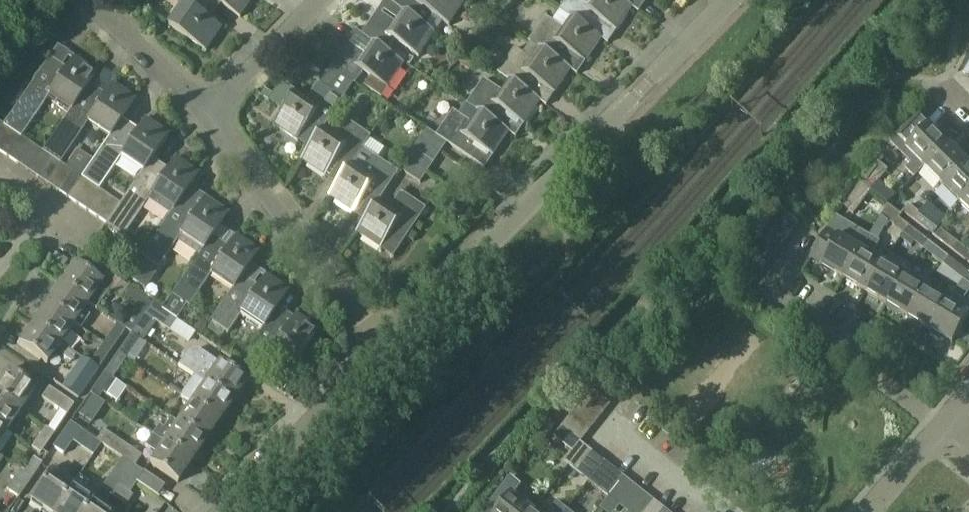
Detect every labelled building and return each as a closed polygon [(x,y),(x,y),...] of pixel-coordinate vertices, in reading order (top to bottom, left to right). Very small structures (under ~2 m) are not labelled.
[(216,0),(179,0),(183,3),(168,26),(206,52),(222,28),(210,20),(220,4),(221,4),(216,0)] [(221,4),(220,4),(239,17),(252,0),(216,0),(221,4)] [(392,3),(388,0),(385,0),(362,34),(387,50),(394,40),(418,56),(435,31),(417,19),(416,20),(392,3)] [(392,3),(416,20),(417,19),(425,8),(448,25),(466,0),(394,0),(392,3)] [(623,0),(567,0),(560,10),(571,17),(571,16),(602,36),(601,37),(609,42),(632,7),(623,0)] [(639,11),(647,0),(623,0),(639,11)] [(571,16),(571,17),(564,28),(546,16),(529,41),(540,48),(541,48),(571,68),(571,69),(577,73),(601,37),(602,36),(571,16)] [(387,50),(362,34),(356,29),(330,66),(354,83),(355,83),(364,71),(387,88),(405,63),(387,50)] [(477,45),(471,53),(479,58),(484,50),(477,45)] [(547,105),(571,69),(571,68),(541,48),(540,48),(533,60),(515,48),(499,73),(509,79),(510,79),(540,100),(539,100),(547,105)] [(49,56),(3,123),(10,128),(20,135),(49,95),(70,109),(88,83),(96,71),(74,56),(66,68),(49,56)] [(309,148),(318,134),(354,83),(330,66),(329,66),(307,98),(296,90),(273,123),(308,147),(309,148)] [(510,79),(509,79),(501,91),(484,78),(466,103),(479,112),(480,110),(509,131),(509,132),(515,136),(539,100),(540,100),(510,79)] [(88,83),(42,150),(50,156),(60,162),(88,121),(109,135),(121,118),(136,97),(113,82),(105,94),(88,83)] [(266,89),(261,96),(269,101),(273,95),(266,89)] [(480,110),(479,112),(471,122),(453,110),(436,134),(428,128),(421,138),(440,152),(447,142),(484,167),(509,132),(509,131),(480,110)] [(142,171),(151,158),(168,133),(145,117),(137,129),(121,118),(109,135),(81,177),(90,183),(99,189),(121,156),(142,171)] [(337,185),(346,171),(371,135),(346,118),(330,141),(318,134),(309,148),(308,147),(300,159),(336,184),(337,185)] [(3,123),(0,121),(0,122),(0,143),(10,128),(3,123)] [(924,168),(948,143),(929,125),(904,149),(915,160),(905,170),(914,178),(924,168)] [(20,135),(10,128),(0,143),(0,151),(7,155),(20,135)] [(30,142),(21,136),(20,135),(7,155),(17,162),(30,142)] [(433,162),(440,152),(421,138),(414,149),(433,162)] [(27,169),(40,149),(30,142),(17,162),(27,169)] [(941,185),(966,161),(948,143),(924,168),(941,185)] [(74,146),(65,161),(79,170),(89,156),(74,146)] [(50,156),(42,150),(40,149),(27,169),(37,176),(50,156)] [(426,172),(433,162),(414,149),(407,159),(426,172)] [(365,220),(374,207),(398,171),(374,154),(357,178),(346,171),(337,185),(336,184),(328,196),(364,220),(365,220)] [(60,162),(50,156),(37,176),(47,182),(60,162)] [(171,210),(189,185),(197,173),(174,157),(166,168),(151,158),(142,171),(120,203),(106,223),(105,226),(121,237),(150,196),(171,210)] [(420,181),(426,172),(407,159),(401,168),(420,181)] [(968,194),(968,164),(966,161),(941,185),(960,203),(968,194)] [(57,189),(70,169),(60,162),(47,182),(57,189)] [(872,190),(889,170),(880,163),(863,183),(872,190)] [(66,196),(80,176),(70,169),(57,189),(66,196)] [(76,203),(90,183),(81,177),(80,176),(66,196),(76,203)] [(100,190),(99,189),(90,183),(76,203),(86,210),(100,190)] [(855,213),(871,191),(862,184),(845,206),(855,213)] [(201,250),(211,235),(227,212),(204,196),(189,185),(171,210),(140,256),(158,269),(180,236),(201,250)] [(96,216),(110,196),(100,190),(86,210),(96,216)] [(365,220),(364,220),(356,231),(392,256),(426,208),(401,190),(385,214),(374,207),(365,220)] [(960,203),(968,212),(968,194),(960,203)] [(106,223),(120,203),(110,196),(96,216),(106,223)] [(908,227),(909,227),(898,218),(901,214),(888,204),(869,236),(879,242),(889,223),(903,234),(908,227)] [(913,221),(920,213),(909,205),(902,213),(913,221)] [(933,237),(940,228),(920,213),(913,221),(933,237)] [(922,250),(928,243),(908,227),(903,234),(902,235),(922,250)] [(953,252),(959,244),(940,228),(933,237),(953,252)] [(843,279),(861,250),(837,236),(826,229),(808,258),(819,265),(843,279)] [(211,235),(201,250),(188,270),(161,309),(178,321),(189,307),(211,274),(232,288),(241,274),(258,250),(235,234),(227,246),(211,235)] [(942,266),(948,258),(928,243),(922,250),(942,266)] [(959,244),(953,252),(968,265),(968,251),(959,244)] [(865,292),(882,263),(861,250),(843,279),(865,292)] [(962,282),(968,274),(948,258),(942,266),(962,282)] [(140,259),(128,277),(145,288),(157,271),(140,259)] [(886,305),(903,275),(882,263),(865,292),(886,305)] [(59,284),(87,304),(101,283),(73,264),(59,284)] [(262,327),(271,314),(288,289),(266,273),(257,285),(241,274),(232,288),(210,320),(228,333),(241,313),(262,327)] [(968,274),(962,282),(956,289),(964,296),(968,290),(968,274)] [(908,318),(925,289),(903,275),(886,305),(908,318)] [(82,310),(87,304),(59,284),(46,304),(74,323),(80,328),(89,315),(82,310)] [(150,303),(151,302),(128,286),(122,296),(144,312),(150,303)] [(930,331),(947,302),(925,289),(908,318),(930,331)] [(835,318),(850,323),(857,305),(841,299),(835,318)] [(947,302),(930,331),(951,344),(968,315),(947,302)] [(178,321),(161,309),(150,303),(144,312),(137,323),(146,329),(153,318),(172,331),(178,321)] [(60,343),(74,323),(46,304),(32,323),(60,343)] [(271,314),(262,327),(240,359),(258,371),(271,351),(292,366),(318,328),(295,312),(287,324),(271,314)] [(46,363),(60,343),(32,323),(18,344),(46,363)] [(103,343),(111,349),(124,330),(116,324),(103,343)] [(118,353),(126,359),(140,339),(131,333),(122,346),(118,353)] [(97,369),(111,349),(103,343),(89,363),(97,369)] [(217,363),(199,351),(193,352),(186,356),(179,365),(204,382),(232,401),(245,382),(217,363)] [(112,379),(126,359),(118,353),(104,373),(112,379)] [(81,359),(63,386),(78,397),(96,369),(81,359)] [(20,410),(34,390),(5,370),(0,377),(0,395),(20,410)] [(124,387),(112,379),(104,373),(95,386),(103,391),(115,400),(124,387)] [(218,422),(232,401),(204,382),(190,402),(218,422)] [(67,414),(73,405),(48,388),(42,397),(67,414)] [(583,399),(602,414),(610,405),(591,390),(583,399)] [(20,410),(0,395),(0,425),(6,430),(20,410)] [(594,424),(602,414),(583,399),(575,409),(594,424)] [(205,441),(218,422),(190,402),(176,422),(205,441)] [(587,433),(594,424),(575,409),(568,418),(587,433)] [(60,410),(49,429),(54,432),(66,415),(60,410)] [(94,410),(87,419),(99,428),(106,419),(94,410)] [(579,443),(587,433),(568,418),(560,428),(579,443)] [(547,421),(540,429),(542,431),(549,436),(558,424),(552,420),(547,421)] [(64,454),(81,429),(71,421),(53,447),(64,454)] [(191,461),(205,441),(176,422),(170,432),(159,425),(152,435),(191,461)] [(40,453),(54,434),(54,433),(46,427),(32,447),(40,453)] [(572,451),(579,443),(560,428),(554,436),(572,451)] [(135,464),(141,454),(104,430),(98,440),(135,464)] [(177,482),(191,461),(152,435),(144,446),(155,454),(149,463),(177,482)] [(574,470),(589,451),(580,444),(565,462),(574,470)] [(589,451),(574,470),(583,477),(598,458),(589,451)] [(24,471),(32,476),(41,462),(33,457),(24,471)] [(116,469),(136,482),(145,488),(151,479),(122,459),(116,469)] [(565,462),(558,472),(562,475),(570,466),(565,462)] [(609,497),(624,479),(604,463),(589,481),(609,497)] [(32,476),(24,471),(20,468),(7,489),(18,496),(32,476)] [(130,491),(136,482),(116,469),(102,489),(111,495),(119,483),(130,491)] [(72,486),(50,472),(31,501),(47,511),(55,511),(72,486)] [(663,493),(670,481),(659,474),(651,486),(663,493)] [(624,479),(609,497),(617,504),(632,485),(624,479)] [(94,501),(72,486),(55,511),(86,511),(94,501)] [(160,498),(184,509),(188,500),(165,489),(160,498)] [(533,511),(512,495),(498,511),(533,511)] [(86,511),(110,511),(94,501),(86,511)] [(566,510),(556,503),(549,511),(564,511),(566,510)] [(664,510),(655,503),(647,511),(662,511),(664,510)]
